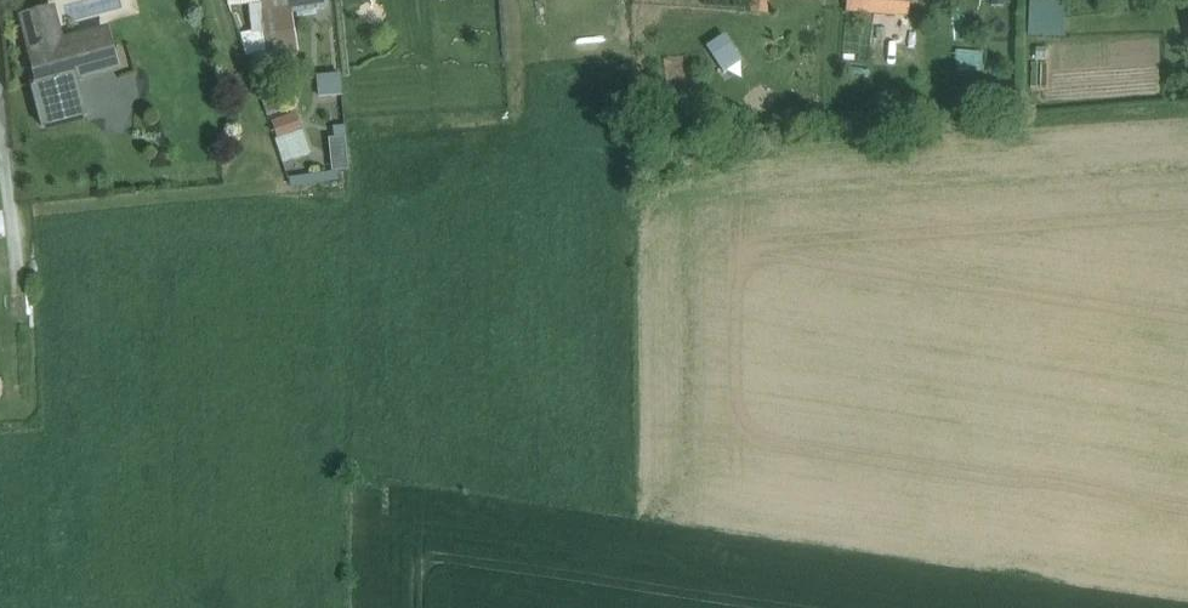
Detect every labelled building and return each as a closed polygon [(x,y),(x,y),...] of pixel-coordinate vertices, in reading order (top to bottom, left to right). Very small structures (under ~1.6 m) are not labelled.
[(769,9),(769,0),(757,0),(757,9),(769,9)] [(909,13),(910,0),(847,0),(846,7),(909,13)] [(1029,34),(1062,34),(1063,0),(1029,0),(1029,34)] [(22,16),(41,81),(74,72),(76,78),(107,69),(100,41),(62,51),(50,9),(22,16)] [(908,43),(909,15),(872,14),(871,42),(908,43)] [(721,71),(741,60),(724,32),(705,44),(721,71)] [(339,70),(316,74),(320,96),(342,92),(339,70)] [(281,159),(309,153),(299,109),(271,115),(281,159)] [(330,168),(348,167),(346,135),(328,136),(330,168)]
